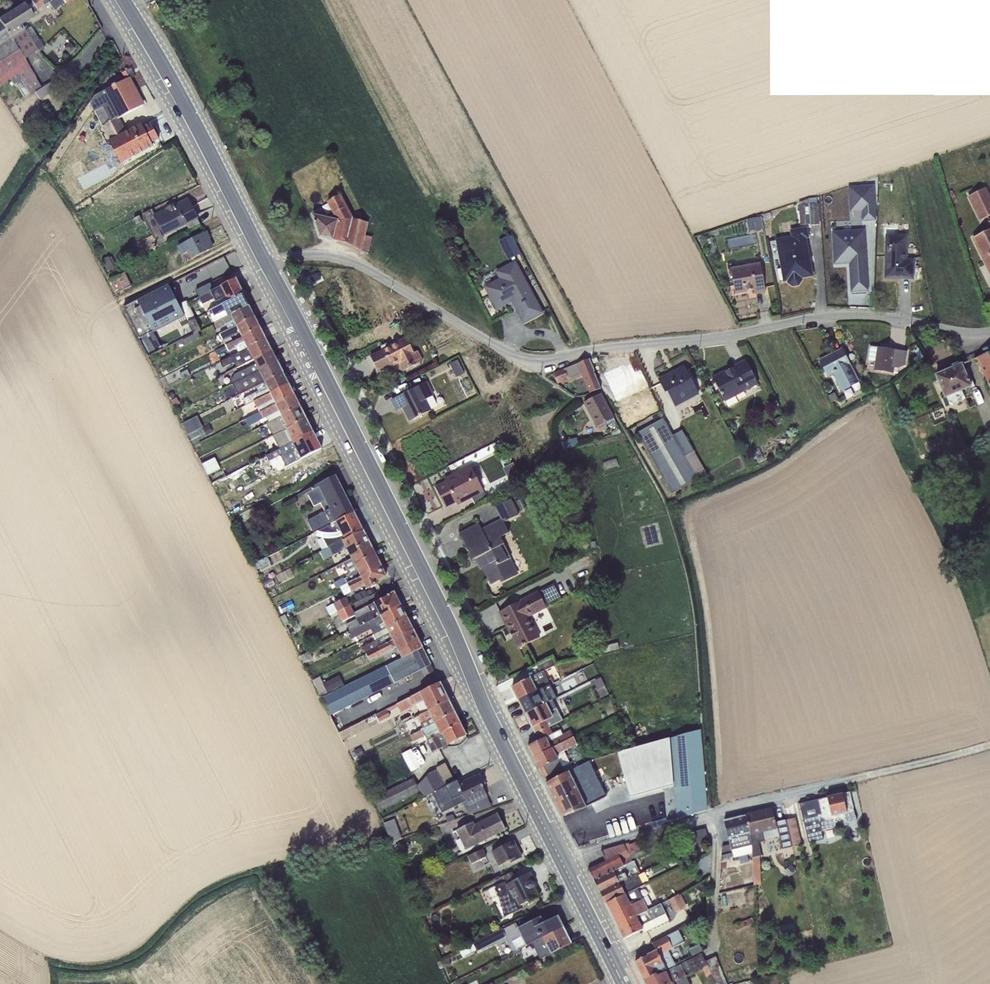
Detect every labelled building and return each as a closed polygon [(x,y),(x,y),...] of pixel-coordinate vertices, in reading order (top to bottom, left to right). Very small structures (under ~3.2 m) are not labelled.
[(23,2),(0,17),(0,85),(10,79),(13,84),(16,83),(24,96),(29,93),(30,95),(35,92),(42,88),(24,58),(43,47),(30,26),(25,30),(21,24),(32,17),(30,14),(37,10),(39,13),(43,10),(42,8),(48,3),(53,10),(69,0),(27,0),(23,2)] [(70,42),(64,48),(69,54),(76,48),(70,42)] [(138,95),(129,78),(125,80),(95,97),(90,104),(102,127),(119,118),(143,105),(138,96),(138,95)] [(42,88),(35,92),(40,100),(56,90),(51,83),(42,88)] [(102,127),(101,128),(109,141),(127,132),(119,118),(102,127)] [(127,132),(109,141),(120,164),(153,146),(151,143),(159,139),(157,136),(158,133),(154,127),(152,127),(150,123),(138,130),(137,127),(127,132)] [(879,178),(879,190),(889,190),(888,178),(879,178)] [(874,185),(848,186),(849,212),(861,212),(861,221),(876,221),(874,185)] [(968,197),(979,221),(989,216),(989,195),(986,188),(968,197)] [(317,216),(312,215),(319,236),(320,237),(346,243),(368,254),(372,237),(365,236),(368,223),(353,219),(340,195),(327,202),(338,220),(326,218),(326,215),(318,213),(317,216)] [(809,199),(798,202),(800,226),(810,225),(810,226),(819,225),(818,204),(817,204),(817,198),(809,199)] [(186,225),(197,219),(187,199),(187,200),(174,206),(173,205),(166,208),(167,210),(154,217),(163,236),(186,225)] [(761,217),(746,219),(749,231),(763,229),(761,217)] [(197,219),(186,225),(189,231),(201,225),(197,219)] [(790,236),(775,239),(780,269),(778,270),(780,282),(788,280),(788,283),(793,286),(798,285),(801,281),(801,278),(812,276),(806,239),(809,238),(807,227),(789,230),(790,236)] [(886,235),(885,278),(912,278),(912,259),(907,259),(907,235),(903,235),(903,230),(889,230),(889,235),(886,235)] [(972,239),(989,276),(989,230),(972,239)] [(862,232),(834,234),(835,262),(851,262),(852,290),(866,289),(862,232)] [(204,233),(177,246),(185,262),(210,250),(205,241),(208,239),(204,233)] [(510,235),(498,241),(508,260),(521,254),(510,235)] [(108,257),(101,260),(108,272),(114,268),(108,257)] [(499,280),(485,287),(497,308),(512,300),(524,322),(542,313),(514,261),(495,272),(499,280)] [(760,263),(730,268),(735,293),(754,290),(755,293),(765,292),(760,263)] [(125,273),(117,277),(123,290),(131,285),(125,273)] [(117,277),(110,280),(117,293),(123,290),(117,277)] [(217,308),(243,295),(235,280),(233,280),(223,285),(214,290),(199,298),(202,304),(213,299),(217,308)] [(196,290),(199,298),(214,290),(210,283),(196,290)] [(168,285),(140,299),(156,330),(185,315),(168,285)] [(243,295),(217,308),(209,312),(214,323),(249,306),(243,295)] [(156,330),(140,299),(124,307),(148,356),(162,350),(153,331),(156,330)] [(249,306),(214,323),(217,329),(226,325),(228,330),(254,317),(249,306)] [(254,317),(228,330),(220,335),(223,341),(239,332),(242,337),(260,328),(254,317)] [(194,319),(187,323),(193,334),(200,330),(194,319)] [(429,324),(420,329),(423,335),(432,331),(429,324)] [(260,328),(242,337),(225,345),(229,352),(236,348),(238,353),(265,339),(260,328)] [(198,332),(182,340),(185,345),(200,337),(198,332)] [(265,339),(238,353),(220,362),(223,368),(234,363),(236,368),(253,359),(271,350),(265,339)] [(419,363),(414,353),(407,339),(370,357),(378,372),(389,366),(390,367),(394,366),(393,364),(398,361),(403,371),(419,363)] [(870,346),(868,360),(875,361),(873,371),(893,374),(894,372),(904,366),(906,352),(870,346)] [(917,356),(913,358),(916,363),(924,358),(919,348),(914,351),(917,356)] [(841,349),(819,361),(827,377),(832,375),(841,392),(852,387),(855,392),(861,389),(841,349)] [(271,350),(253,359),(255,364),(234,375),(230,381),(231,384),(232,384),(277,361),(271,350)] [(417,351),(414,353),(419,363),(422,362),(417,351)] [(977,358),(989,390),(989,352),(977,358)] [(601,389),(594,372),(589,359),(564,369),(553,373),(557,384),(581,373),(589,393),(601,389)] [(277,361),(232,384),(238,395),(259,385),(283,373),(277,361)] [(458,361),(450,364),(453,371),(461,368),(458,361)] [(746,361),(713,378),(728,408),(738,403),(735,397),(758,385),(746,361)] [(951,369),(936,376),(948,405),(951,404),(951,406),(963,401),(962,399),(965,399),(962,392),(974,387),(967,370),(964,371),(961,365),(959,365),(957,364),(952,366),(951,369)] [(187,369),(179,374),(183,380),(191,376),(187,369)] [(670,374),(658,380),(665,394),(667,393),(675,407),(699,395),(686,369),(675,374),(676,376),(672,378),(670,374)] [(283,373),(259,385),(259,386),(257,387),(259,391),(243,399),(246,405),(253,402),(288,384),(283,373)] [(427,382),(392,399),(397,411),(403,408),(410,421),(432,410),(431,410),(438,406),(433,396),(433,395),(427,382)] [(288,384),(253,402),(259,413),(294,396),(288,384)] [(835,392),(828,395),(832,403),(838,400),(835,392)] [(600,394),(584,402),(600,432),(607,428),(606,426),(612,422),(611,420),(614,418),(600,394)] [(294,396),(259,413),(246,420),(249,426),(260,421),(266,418),(268,421),(269,422),(300,407),(294,396)] [(300,407),(269,422),(266,424),(272,435),(306,419),(300,407)] [(197,416),(183,424),(188,435),(202,427),(197,416)] [(306,419),(272,435),(279,449),(313,432),(306,419)] [(697,479),(672,436),(663,419),(637,433),(671,494),(697,479)] [(209,425),(203,428),(207,436),(213,433),(209,425)] [(682,431),(672,436),(697,479),(706,474),(682,431)] [(313,432),(279,449),(266,456),(269,462),(280,456),(286,467),(321,449),(313,432)] [(747,443),(741,446),(748,460),(754,457),(747,443)] [(215,458),(203,464),(209,475),(220,469),(215,458)] [(615,458),(602,462),(605,469),(618,465),(615,458)] [(513,463),(503,468),(511,483),(521,478),(513,463)] [(477,496),(484,492),(471,467),(445,480),(446,483),(436,488),(445,506),(455,501),(457,504),(471,496),(475,505),(480,502),(477,496)] [(325,512),(347,501),(335,477),(307,491),(314,506),(321,503),(325,512)] [(487,499),(484,492),(477,496),(480,502),(487,499)] [(463,535),(461,536),(467,548),(465,548),(467,551),(468,550),(473,560),(477,558),(489,581),(497,576),(501,583),(519,574),(500,537),(509,533),(504,522),(519,516),(512,498),(495,507),(501,519),(481,529),(478,524),(462,532),(463,535)] [(347,501),(325,512),(307,521),(313,533),(353,513),(347,501)] [(353,513),(313,533),(316,537),(322,538),(327,549),(363,531),(353,513)] [(363,531),(327,549),(319,552),(323,560),(343,551),(343,549),(345,547),(351,558),(372,548),(363,531)] [(372,548),(351,558),(343,562),(349,575),(346,576),(347,578),(345,579),(343,579),(333,583),(336,589),(340,587),(381,566),(372,548)] [(267,556),(253,563),(256,570),(271,563),(267,556)] [(381,566),(340,587),(344,596),(351,592),(352,593),(365,586),(367,589),(378,584),(376,581),(386,577),(381,566)] [(554,585),(499,612),(518,649),(540,637),(530,617),(546,608),(545,606),(561,598),(554,585)] [(350,606),(337,613),(343,622),(355,616),(357,619),(346,625),(349,631),(400,605),(394,593),(354,613),(350,606)] [(337,613),(350,606),(351,606),(346,597),(325,608),(330,616),(337,613)] [(400,605),(349,631),(350,632),(347,633),(351,640),(371,630),(373,635),(407,618),(400,605)] [(283,610),(278,612),(284,625),(289,622),(283,610)] [(407,618),(373,635),(375,641),(362,648),(366,654),(413,630),(407,618)] [(413,630),(366,654),(370,661),(396,648),(402,658),(422,647),(413,630)] [(617,643),(603,646),(604,651),(604,653),(619,649),(617,643)] [(604,651),(603,646),(590,649),(591,654),(604,651)] [(422,647),(402,658),(321,698),(330,716),(412,675),(430,665),(422,647)] [(309,652),(300,656),(304,663),(312,659),(309,652)] [(540,673),(543,672),(554,667),(550,659),(536,665),(540,673)] [(430,665),(412,675),(415,681),(434,671),(430,665)] [(543,672),(540,673),(512,687),(518,700),(550,684),(553,683),(550,678),(547,680),(543,672)] [(320,677),(313,680),(321,696),(344,685),(339,675),(323,683),(320,677)] [(601,677),(594,680),(599,690),(606,686),(601,677)] [(428,711),(448,701),(439,683),(396,704),(400,713),(412,707),(412,706),(423,701),(428,711)] [(550,684),(518,700),(525,713),(552,700),(557,698),(550,684)] [(552,700),(525,713),(535,734),(549,727),(563,721),(552,700)] [(448,701),(428,711),(417,716),(423,729),(455,713),(448,701)] [(396,705),(376,715),(379,722),(390,717),(387,712),(397,707),(396,705)] [(455,713),(423,729),(410,735),(413,742),(424,737),(427,741),(460,725),(455,713)] [(460,725),(427,741),(432,752),(448,745),(449,747),(454,747),(459,746),(464,742),(467,738),(460,725)] [(549,727),(535,734),(539,740),(527,746),(533,757),(573,736),(570,730),(562,734),(560,730),(552,733),(549,727)] [(701,730),(617,753),(630,798),(674,786),(677,819),(707,810),(701,730)] [(573,736),(533,757),(546,783),(565,773),(563,768),(571,764),(564,751),(577,744),(573,736)] [(361,748),(353,751),(357,760),(365,756),(361,748)] [(411,749),(402,754),(411,772),(420,767),(411,749)] [(432,793),(446,786),(455,781),(445,763),(436,768),(437,769),(417,786),(413,778),(373,798),(380,812),(421,792),(424,798),(432,793)] [(565,773),(546,783),(546,784),(547,784),(550,790),(549,790),(553,797),(555,802),(556,802),(559,808),(558,808),(559,810),(562,815),(562,816),(562,817),(586,807),(569,771),(565,773)] [(459,784),(447,789),(455,806),(462,802),(464,808),(487,796),(482,786),(484,785),(479,775),(460,785),(459,784)] [(446,786),(432,793),(442,813),(455,806),(447,789),(446,786)] [(813,801),(799,804),(808,843),(822,840),(820,832),(847,825),(847,824),(856,821),(849,792),(813,801)] [(487,796),(464,808),(469,816),(492,806),(487,796)] [(772,808),(746,814),(752,845),(752,853),(752,858),(761,856),(758,842),(764,841),(764,840),(762,832),(776,829),(772,808)] [(472,822),(452,832),(461,851),(505,830),(498,814),(474,826),(472,822)] [(752,845),(746,814),(724,820),(730,845),(733,858),(752,853),(752,845)] [(796,818),(786,820),(792,847),(802,845),(796,818)] [(394,819),(383,823),(391,842),(402,838),(394,819)] [(792,847),(786,820),(776,823),(778,829),(779,837),(782,850),(792,847)] [(705,829),(692,832),(695,846),(709,842),(705,829)] [(778,829),(776,829),(762,832),(764,840),(779,837),(778,829)] [(512,841),(491,852),(498,867),(509,862),(510,864),(521,858),(516,847),(515,847),(512,841)] [(600,893),(638,875),(640,874),(633,858),(645,853),(640,841),(630,845),(628,843),(623,845),(623,844),(601,851),(605,861),(588,870),(600,893)] [(396,845),(395,847),(397,848),(395,852),(401,855),(405,847),(399,844),(398,846),(396,845)] [(733,858),(730,845),(722,847),(721,860),(733,858)] [(483,849),(468,857),(471,864),(486,857),(483,849)] [(752,859),(753,878),(754,886),(761,885),(759,857),(752,859)] [(791,865),(784,872),(789,877),(796,870),(791,865)] [(504,881),(495,886),(504,917),(521,909),(519,907),(538,897),(531,883),(533,880),(529,873),(515,880),(511,872),(502,877),(504,881)] [(638,875),(600,893),(605,904),(637,889),(642,885),(638,875)] [(743,888),(754,886),(753,878),(743,881),(743,888)] [(616,926),(648,910),(637,889),(605,904),(616,926)] [(680,894),(662,903),(663,907),(670,903),(676,913),(687,907),(680,894)] [(648,910),(616,926),(623,939),(642,929),(644,933),(668,921),(661,904),(648,910)] [(534,941),(562,926),(558,917),(543,925),(540,918),(519,929),(516,923),(459,951),(463,958),(505,938),(512,952),(534,941)] [(752,918),(734,926),(736,931),(754,924),(752,918)] [(562,926),(534,941),(538,949),(546,945),(551,954),(571,944),(562,926)] [(644,980),(664,970),(675,965),(668,951),(683,942),(677,929),(652,943),(656,951),(635,962),(644,980)] [(448,936),(440,946),(448,952),(456,943),(448,936)] [(699,944),(688,949),(692,956),(702,951),(699,944)] [(644,980),(646,983),(669,983),(686,976),(702,968),(707,966),(705,962),(701,954),(665,971),(664,970),(644,980)] [(450,956),(440,961),(443,968),(451,968),(450,956)] [(707,966),(702,968),(706,977),(708,976),(712,975),(714,979),(723,974),(716,957),(705,962),(707,966)] [(714,979),(712,975),(708,976),(712,983),(727,983),(723,974),(714,979)] [(753,980),(754,983),(781,983),(783,983),(778,974),(753,980)] [(669,983),(689,983),(686,976),(669,983)]
